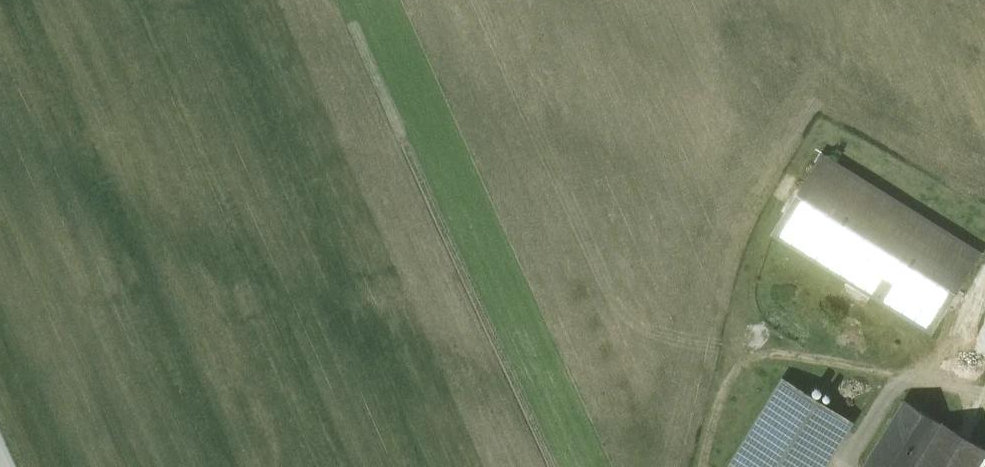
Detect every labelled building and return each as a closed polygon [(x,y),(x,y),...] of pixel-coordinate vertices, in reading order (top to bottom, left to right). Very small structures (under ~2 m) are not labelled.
[(981,253),(823,155),(774,234),(932,332),(981,253)] [(784,380),(731,466),(732,466),(824,466),(852,422),(784,380)] [(909,400),(866,466),(977,466),(984,455),(984,449),(909,400)]
